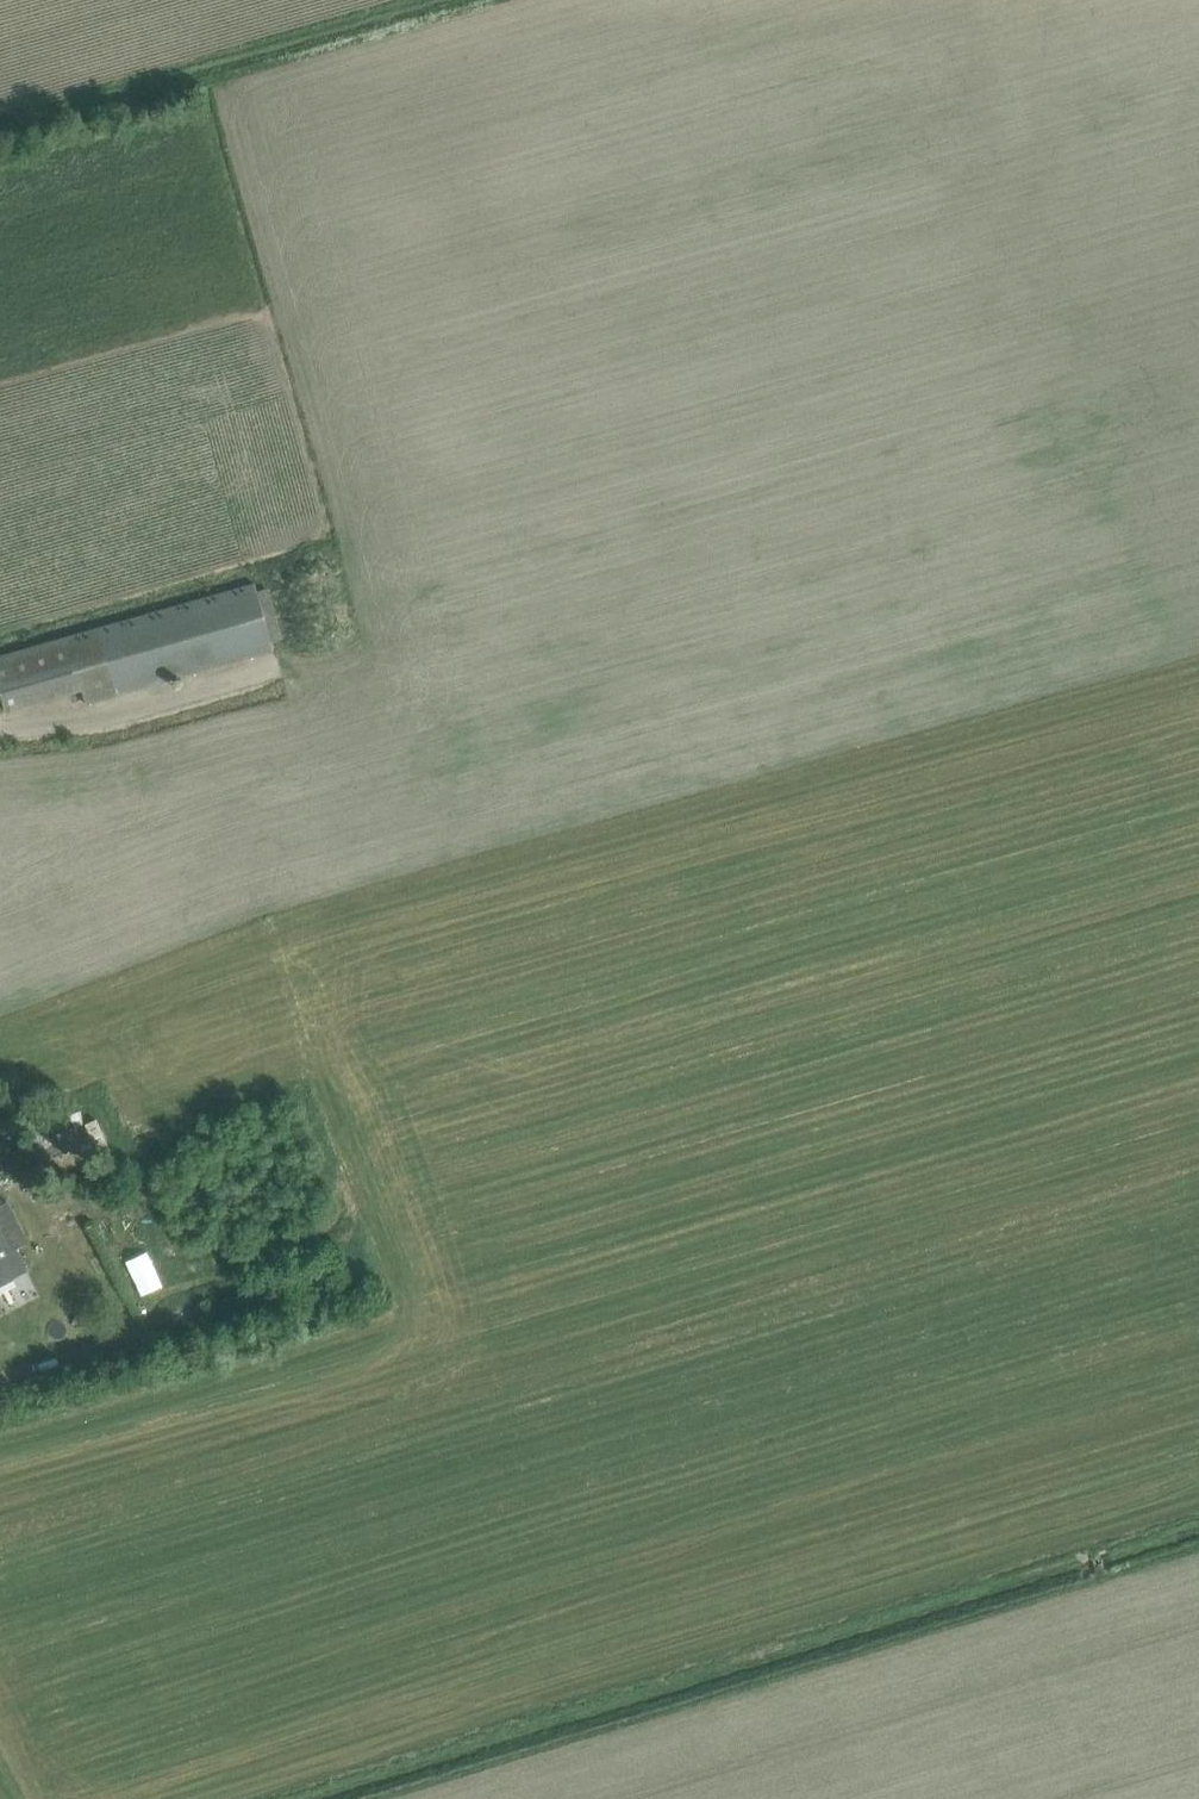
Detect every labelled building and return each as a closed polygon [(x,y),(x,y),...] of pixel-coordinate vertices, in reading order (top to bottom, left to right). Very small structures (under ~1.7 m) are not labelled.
[(119,695),(275,651),(256,582),(0,654),(0,686),(7,712),(84,691),(88,703),(119,695)] [(31,1187),(101,1156),(111,1151),(97,1117),(85,1122),(16,1153),(31,1187)] [(29,1269),(0,1212),(0,1284),(29,1269)]
